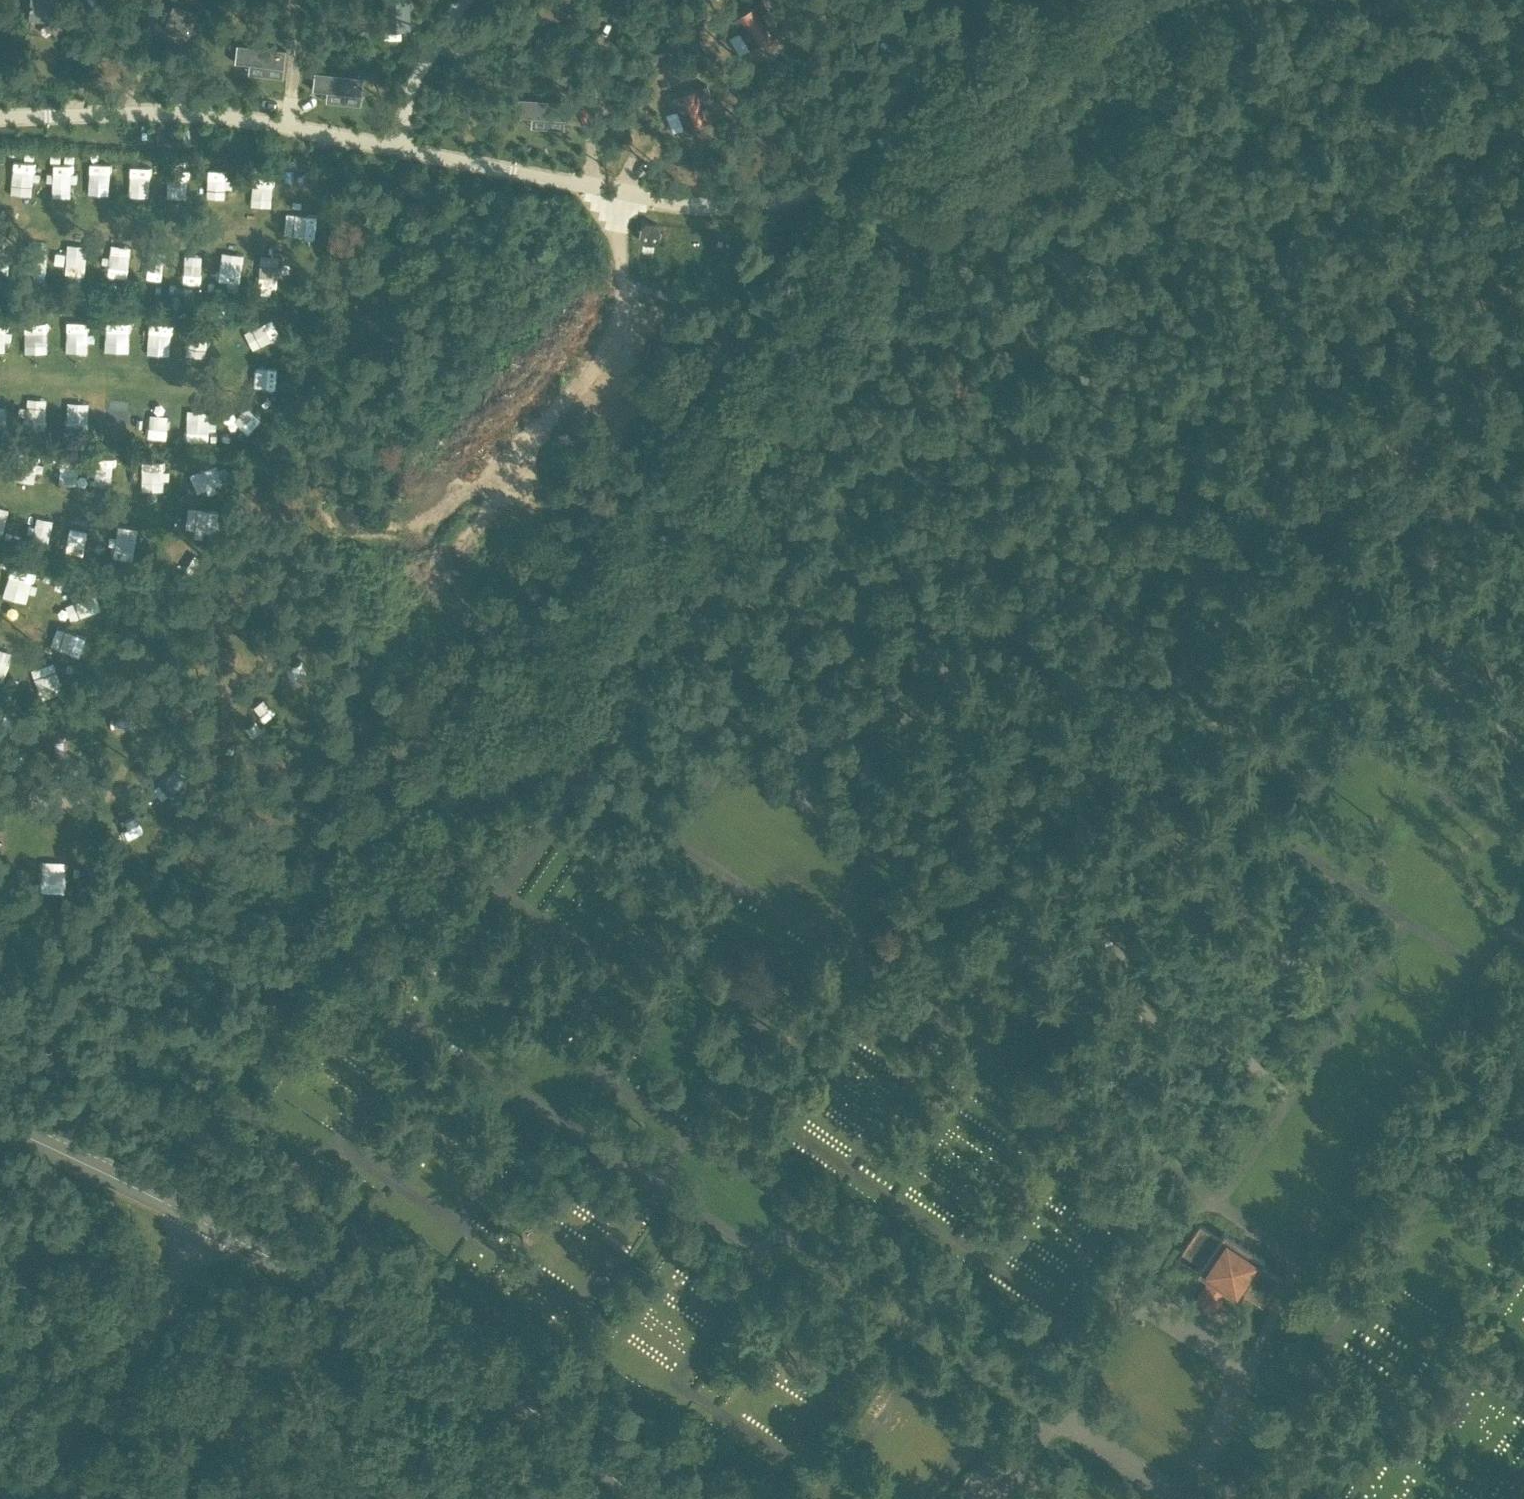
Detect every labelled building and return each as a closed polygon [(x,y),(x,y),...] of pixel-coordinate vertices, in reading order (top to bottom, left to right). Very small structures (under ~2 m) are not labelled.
[(28,18),(57,20),(60,0),(30,0),(28,18)] [(408,31),(408,0),(383,0),(384,31),(408,31)] [(763,1),(730,22),(737,33),(740,32),(750,48),(770,35),(766,29),(776,22),(763,1)] [(199,10),(173,2),(171,10),(161,10),(160,24),(166,25),(165,28),(191,36),(199,10)] [(238,44),(236,62),(283,68),(285,50),(238,44)] [(285,68),(251,64),(249,73),(284,77),(285,68)] [(315,72),(313,90),(361,95),(363,77),(315,72)] [(708,84),(671,98),(676,110),(678,110),(685,128),(708,119),(705,112),(716,108),(708,84)] [(363,95),(328,92),(327,101),(362,104),(363,95)] [(519,97),(518,115),(533,116),(566,118),(567,100),(519,97)] [(653,244),(660,239),(661,231),(656,223),(648,222),(641,227),(640,235),(645,242),(653,244)] [(1220,1238),(1200,1224),(1181,1251),(1202,1265),(1197,1271),(1209,1279),(1203,1289),(1219,1300),(1225,1290),(1237,1298),(1242,1292),(1262,1305),(1280,1278),(1260,1265),(1264,1258),(1224,1231),(1220,1238)] [(989,1452),(978,1470),(986,1475),(998,1457),(989,1452)]
